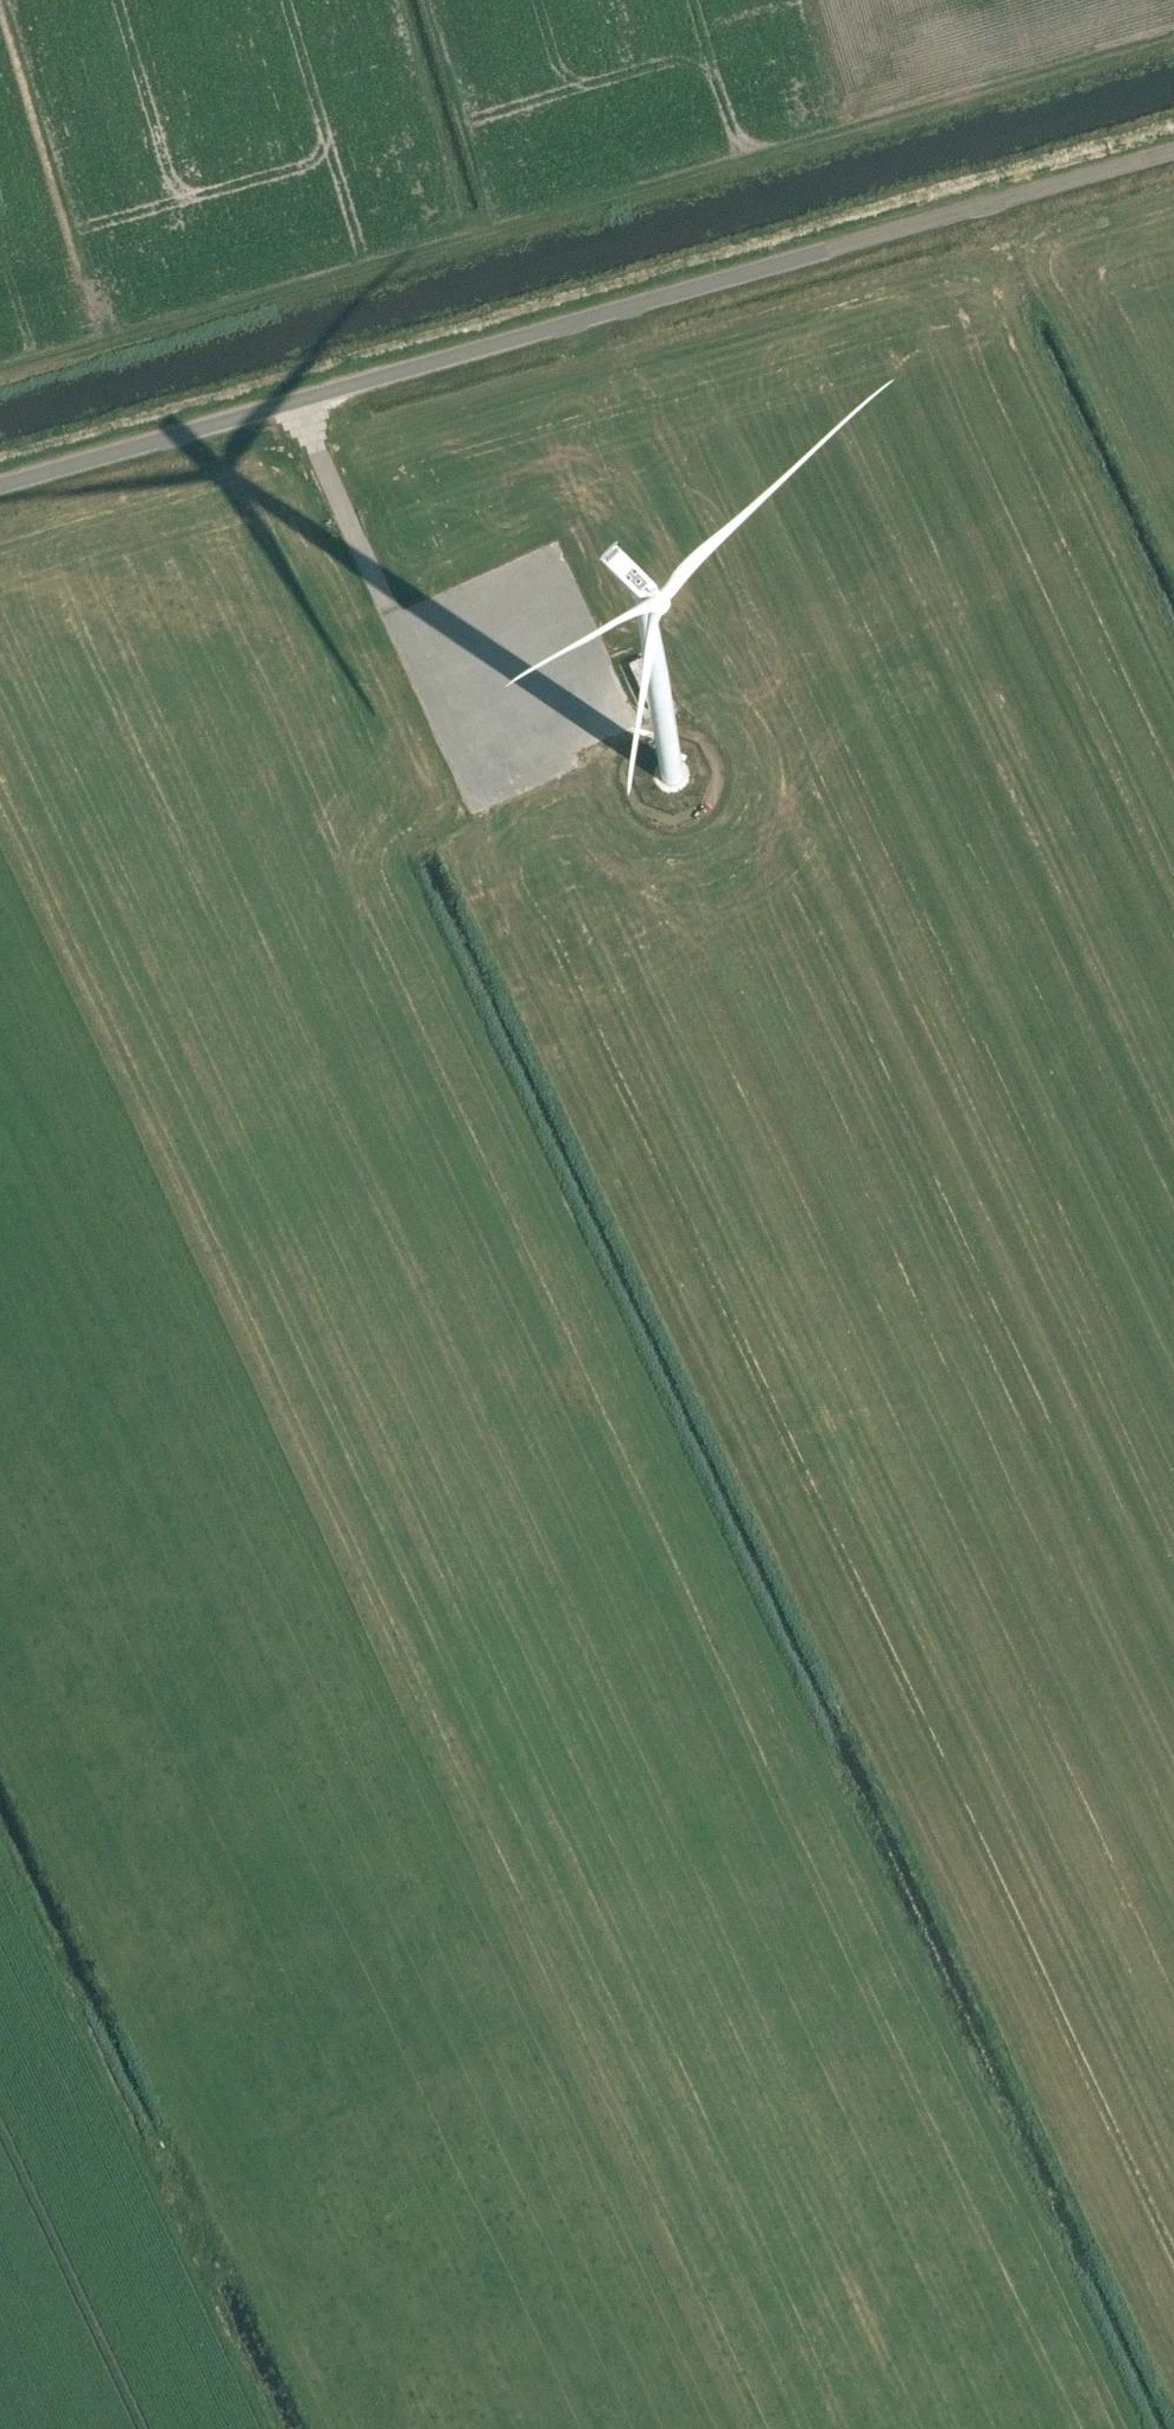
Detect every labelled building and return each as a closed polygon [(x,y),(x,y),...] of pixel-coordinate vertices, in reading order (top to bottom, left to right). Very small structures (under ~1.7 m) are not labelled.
[(647,661),(630,669),(649,711),(666,704),(647,661)] [(660,775),(660,776),(660,778),(661,779),(661,781),(662,782),(663,783),(664,784),(665,785),(666,786),(667,787),(668,787),(670,788),(671,788),(673,788),(674,788),(675,787),(677,787),(678,786),(679,785),(680,784),(681,783),(682,782),(683,781),(683,779),(683,778),(683,776),(683,775),(683,774),(683,772),(682,771),(681,770),(680,769),(679,768),(678,767),(677,766),(675,765),(674,765),(673,765),(671,765),(670,765),(668,765),(667,766),(666,767),(665,768),(663,769),(663,770),(662,771),(661,772),(661,774),(660,775)]
